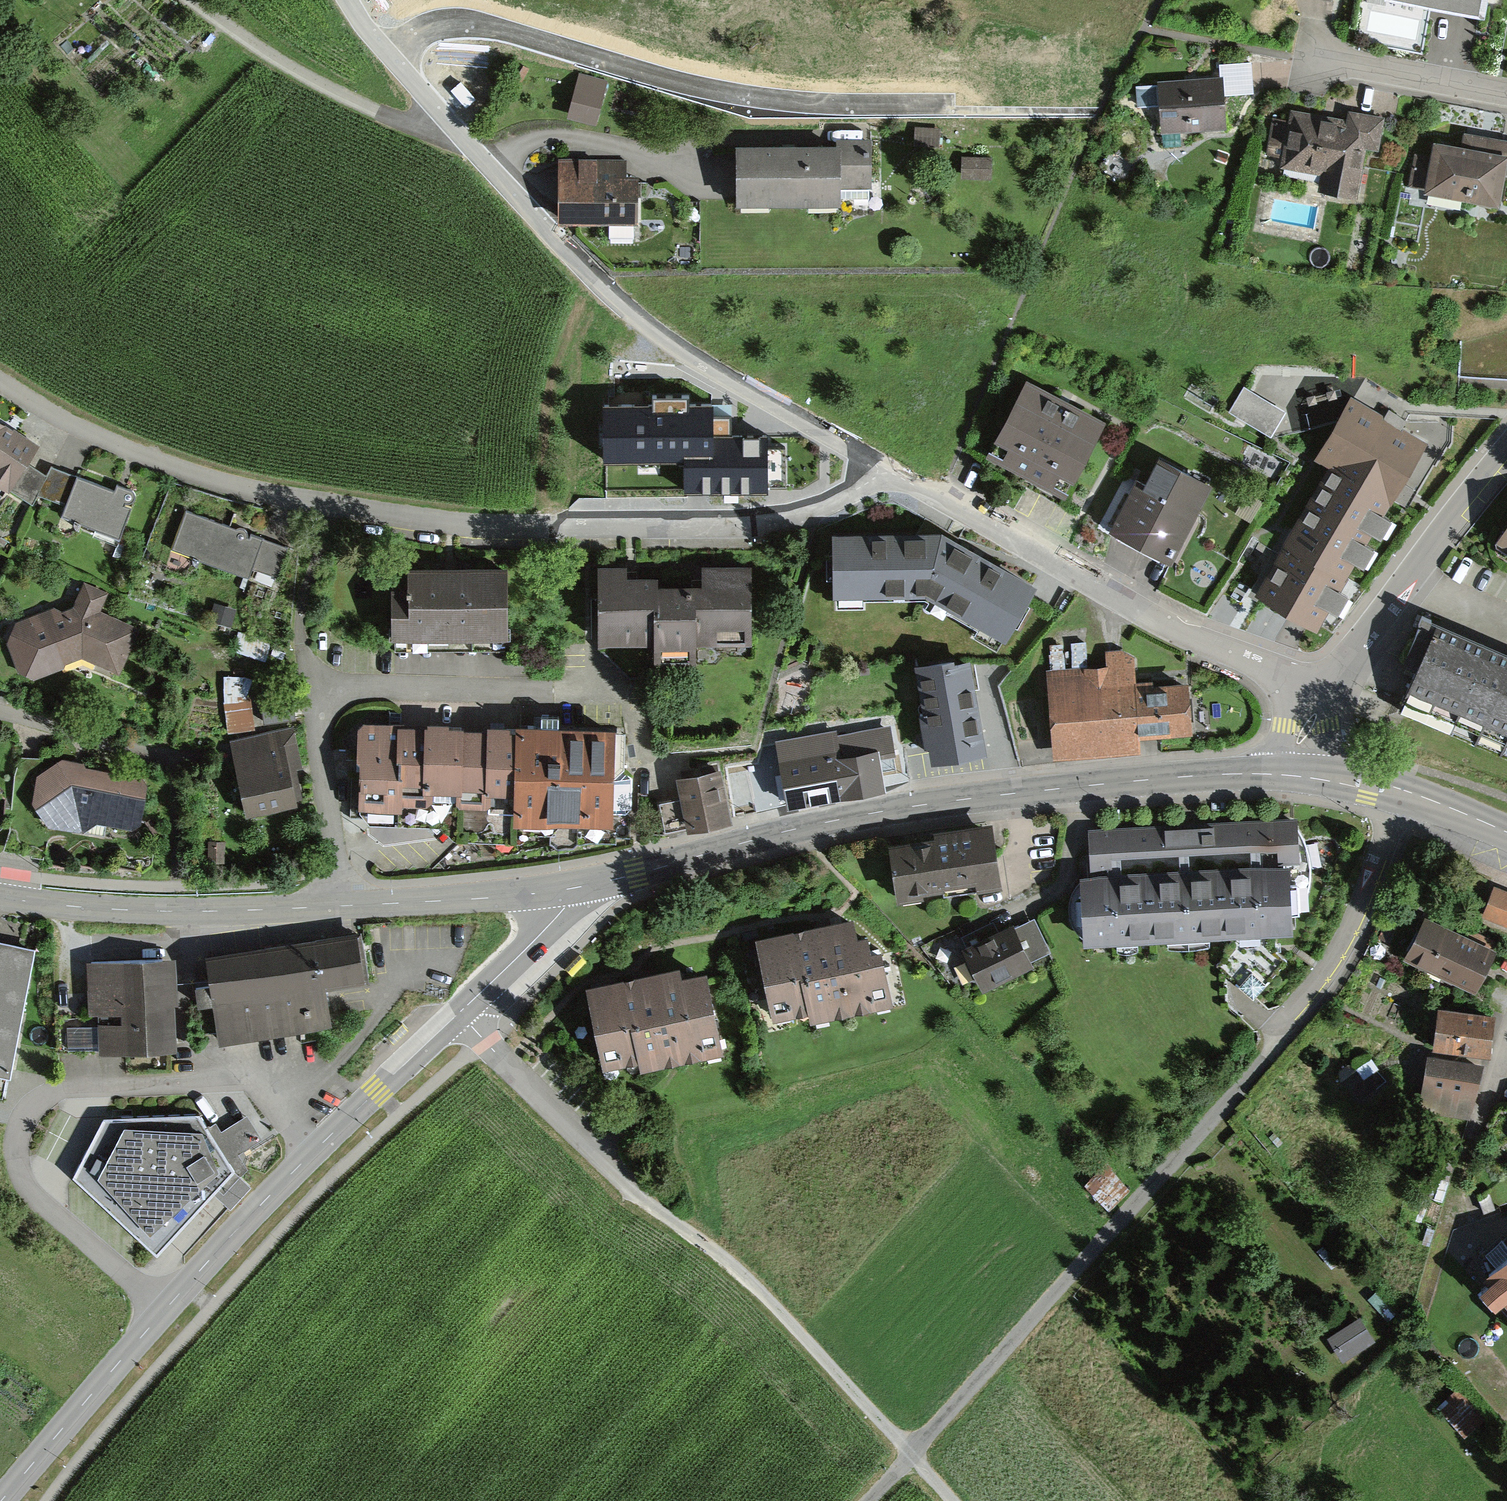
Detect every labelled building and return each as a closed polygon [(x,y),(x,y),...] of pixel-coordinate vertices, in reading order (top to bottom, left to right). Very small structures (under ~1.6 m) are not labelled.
[(1387,7),(1482,24),(1486,0),(1388,0),(1387,7)] [(578,72),(566,113),(595,122),(607,81),(578,72)] [(1215,81),(1155,84),(1157,128),(1218,125),(1215,81)] [(1345,124),(1289,114),(1281,166),(1321,172),(1318,191),(1350,196),(1358,147),(1371,149),(1376,119),(1346,114),(1345,124)] [(870,136),(736,137),(737,201),(841,200),(841,186),(871,186),(870,136)] [(1460,149),(1427,144),(1425,158),(1414,156),(1408,189),(1492,202),(1496,172),(1506,173),(1506,144),(1462,137),(1460,149)] [(952,156),(952,177),(983,178),(984,157),(952,156)] [(625,159),(559,158),(558,219),(641,219),(641,173),(625,173),(625,159)] [(1457,377),(1506,379),(1506,326),(1460,341),(1457,377)] [(693,376),(635,375),(634,446),(674,447),(674,464),(697,464),(696,496),(743,497),(743,468),(744,455),(749,456),(750,397),(700,396),(700,381),(693,376)] [(1102,424),(1027,383),(986,457),(1062,498),(1102,424)] [(1245,386),(1229,412),(1271,437),(1287,411),(1245,386)] [(1429,442),(1352,396),(1313,463),(1328,472),(1290,536),(1255,596),(1317,633),(1329,613),(1337,618),(1349,598),(1340,593),(1356,567),(1365,572),(1377,552),(1368,547),(1373,538),(1381,543),(1392,523),(1383,518),(1429,442)] [(0,423),(0,490),(5,493),(7,490),(33,506),(39,496),(47,477),(27,466),(40,448),(0,423)] [(1212,489),(1160,461),(1146,487),(1137,482),(1110,532),(1171,565),(1212,489)] [(115,492),(50,468),(47,477),(39,496),(65,506),(61,516),(119,540),(130,510),(123,507),(125,504),(127,504),(130,504),(132,503),(134,501),(134,499),(134,496),(133,493),(132,491),(117,486),(115,492)] [(236,531),(187,512),(173,551),(247,578),(251,569),(278,579),(289,549),(251,535),(249,540),(247,539),(247,536),(246,533),(244,531),(241,529),(238,530),(236,531)] [(1495,544),(1496,548),(1506,555),(1506,527),(1495,544)] [(941,534),(833,535),(835,602),(925,598),(1004,645),(1036,590),(950,539),(941,534)] [(505,554),(407,556),(408,573),(391,574),(393,649),(508,646),(505,554)] [(626,571),(597,572),(599,647),(653,646),(653,668),(696,667),(696,649),(753,648),(751,569),(701,570),(702,587),(657,588),(656,577),(627,577),(626,571)] [(102,612),(109,596),(83,585),(72,609),(62,613),(59,606),(16,624),(7,646),(19,677),(37,681),(63,670),(65,667),(82,660),(118,675),(138,628),(102,612)] [(209,623),(231,629),(236,609),(215,603),(209,623)] [(1436,624),(1433,630),(1418,624),(1401,663),(1414,669),(1397,709),(1506,756),(1506,654),(1436,624)] [(238,653),(269,657),(271,641),(240,638),(238,653)] [(1106,666),(1048,671),(1056,762),(1139,755),(1137,738),(1191,733),(1186,678),(1137,682),(1134,652),(1105,654),(1106,666)] [(955,662),(916,668),(924,714),(920,715),(926,750),(930,749),(933,766),(986,757),(975,695),(970,663),(955,665),(955,662)] [(224,704),(228,734),(254,730),(252,702),(253,680),(223,677),(224,704)] [(265,724),(295,720),(291,695),(261,699),(265,724)] [(838,728),(776,740),(789,811),(888,793),(882,761),(898,758),(892,723),(839,733),(838,728)] [(363,726),(358,731),(357,770),(360,770),(360,776),(359,812),(360,812),(360,815),(370,826),(436,826),(454,842),(520,845),(531,836),(551,837),(558,829),(614,829),(615,732),(549,730),(473,730),(398,729),(363,726)] [(293,729),(231,741),(246,819),(296,807),(295,801),(302,800),(297,769),(302,768),(293,729)] [(82,763),(59,760),(34,778),(30,804),(46,826),(80,835),(97,824),(128,828),(138,823),(145,787),(138,779),(84,768),(82,763)] [(721,772),(676,782),(680,801),(659,805),(665,833),(686,828),(687,835),(733,825),(721,772)] [(634,777),(619,776),(619,813),(634,813),(634,777)] [(1079,880),(1083,948),(1235,940),(1275,939),(1292,938),(1290,869),(1302,868),(1299,819),(1232,823),(1168,826),(1119,829),(1087,832),(1090,879),(1079,880)] [(952,887),(1001,880),(993,824),(892,838),(900,897),(922,894),(921,886),(943,883),(944,888),(952,887)] [(1495,887),(1482,918),(1506,929),(1506,892),(1495,887)] [(960,942),(981,985),(1032,961),(1029,957),(1048,947),(1034,917),(1017,925),(1013,917),(960,942)] [(812,1013),(889,998),(878,939),(867,941),(865,928),(853,931),(851,918),(759,935),(774,1012),(810,1005),(812,1013)] [(1477,995),(1496,953),(1426,920),(1406,962),(1450,982),(1477,995)] [(206,957),(220,1048),(317,1033),(332,1030),(326,992),(369,985),(365,955),(361,933),(206,957)] [(1275,939),(1235,940),(1235,951),(1220,967),(1252,998),(1287,963),(1275,952),(1275,948),(1275,939)] [(4,1088),(12,1051),(33,946),(0,940),(0,1088),(4,1088)] [(99,1056),(176,1052),(174,1025),(174,1007),(180,1006),(177,957),(84,962),(87,1019),(98,1018),(99,1056)] [(606,1063),(640,1057),(641,1064),(720,1049),(703,963),(677,968),(676,961),(590,978),(606,1063)] [(1495,1019),(1440,1011),(1434,1051),(1489,1059),(1495,1019)] [(1483,1066),(1429,1057),(1421,1103),(1441,1115),(1472,1121),(1483,1066)] [(74,1173),(157,1249),(209,1191),(233,1165),(213,1134),(210,1128),(200,1112),(106,1114),(83,1154),(74,1173)] [(216,1124),(210,1128),(233,1165),(209,1191),(230,1211),(250,1189),(240,1178),(247,1171),(239,1155),(262,1141),(247,1116),(221,1132),(216,1124)] [(1110,1166),(1088,1185),(1108,1208),(1130,1189),(1110,1166)] [(1482,1281),(1487,1286),(1480,1293),(1495,1309),(1502,1302),(1506,1308),(1506,1258),(1482,1281)] [(1323,1338),(1336,1358),(1367,1339),(1354,1319),(1323,1338)] [(1465,1436),(1488,1419),(1464,1388),(1441,1405),(1465,1436)]
